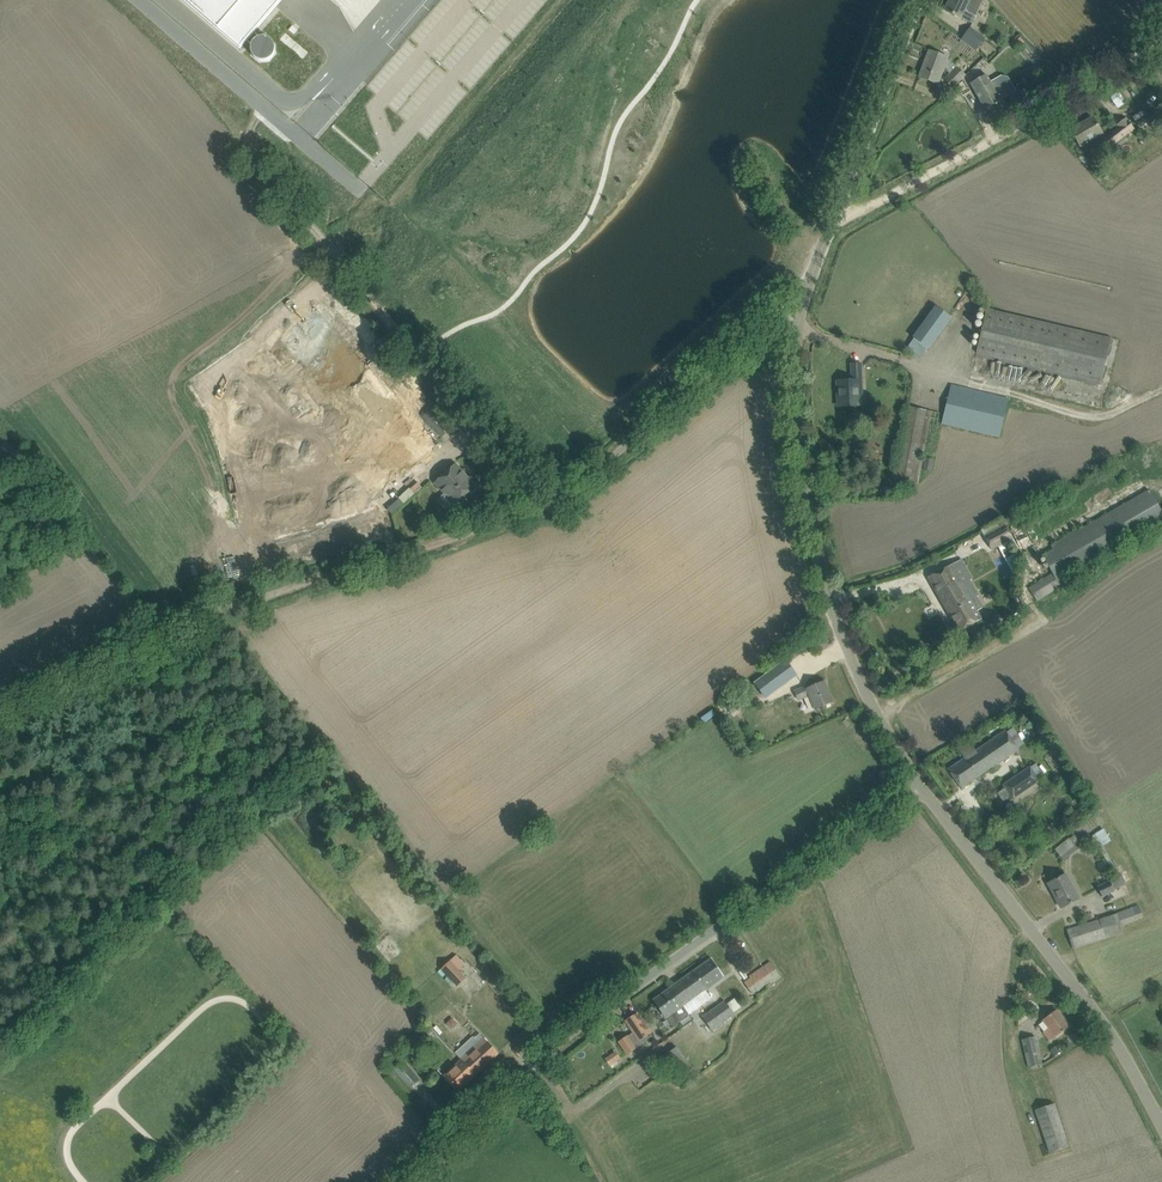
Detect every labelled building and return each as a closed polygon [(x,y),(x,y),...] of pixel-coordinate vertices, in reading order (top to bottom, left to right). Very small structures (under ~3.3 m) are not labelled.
[(240,49),(282,0),(183,0),(240,49)] [(945,10),(961,18),(972,24),(976,16),(975,15),(982,3),(977,0),(950,0),(945,10)] [(964,36),(959,41),(963,44),(973,51),(974,52),(985,38),(970,27),(964,36)] [(251,48),(251,50),(251,53),(252,55),(254,57),(255,59),(257,60),(260,61),(262,61),(264,61),(267,61),(269,60),(271,59),(272,57),(274,55),(275,53),(275,50),(275,48),(275,46),(274,44),(272,42),(271,40),(269,39),(267,38),(264,37),(262,37),(260,38),(257,39),(255,40),(254,42),(252,44),(251,46),(251,48)] [(963,44),(958,50),(968,58),(973,51),(963,44)] [(948,58),(940,55),(929,51),(919,77),(938,84),(944,68),(950,74),(944,80),(953,88),(955,85),(963,78),(965,75),(948,58)] [(1041,65),(1032,67),(1033,77),(1042,76),(1041,65)] [(1006,86),(996,92),(987,74),(971,83),(979,99),(985,110),(1001,101),(1000,99),(1013,91),(1010,87),(1007,89),(1006,86)] [(1058,87),(1050,77),(1045,81),(1047,84),(1036,90),(1041,99),(1054,91),(1054,90),(1058,87)] [(963,78),(955,85),(962,97),(971,92),(963,78)] [(952,91),(946,96),(950,100),(955,95),(952,91)] [(1109,97),(1118,108),(1127,103),(1118,91),(1109,97)] [(1138,121),(1131,112),(1125,116),(1126,118),(1117,125),(1119,127),(1100,141),(1112,156),(1152,126),(1145,117),(1138,121)] [(1102,133),(1099,128),(1093,118),(1071,131),(1080,146),(1102,133)] [(930,350),(953,318),(935,306),(912,338),(914,339),(907,348),(922,358),(928,349),(930,350)] [(1101,382),(1111,338),(987,309),(976,353),(1101,382)] [(838,406),(850,406),(857,406),(856,389),(862,389),(861,364),(851,364),(852,381),(837,381),(837,382),(839,382),(840,396),(838,396),(838,406)] [(942,422),(999,436),(1008,399),(951,385),(942,422)] [(926,458),(923,470),(931,472),(934,461),(926,458)] [(455,465),(436,483),(445,493),(439,499),(449,510),(456,505),(475,487),(468,478),(466,480),(461,475),(463,473),(455,465)] [(1068,575),(1161,520),(1161,513),(1148,489),(1051,545),(1053,549),(1042,556),(1052,572),(1029,588),(1037,601),(1071,580),(1068,575)] [(1007,523),(984,535),(985,537),(991,550),(1011,540),(1015,538),(1013,534),(1010,528),(1009,527),(1007,523)] [(939,571),(929,577),(960,632),(970,626),(981,619),(977,611),(985,607),(978,596),(970,581),(972,579),(961,559),(939,571)] [(774,697),(785,692),(796,687),(790,671),(767,681),(760,684),(766,699),(774,696),(774,697)] [(816,709),(821,707),(832,702),(824,682),(808,689),(807,686),(795,691),(799,699),(810,695),(816,709)] [(732,714),(747,704),(739,692),(724,702),(732,714)] [(962,788),(972,782),(1018,750),(1006,731),(976,751),(970,743),(959,750),(964,759),(949,770),(962,788)] [(1013,798),(1023,791),(1039,781),(1030,768),(1004,785),(1013,798)] [(1101,846),(1110,840),(1102,828),(1093,834),(1101,846)] [(1064,860),(1078,850),(1077,849),(1081,846),(1074,836),(1056,849),(1064,860)] [(1061,908),(1072,902),(1078,899),(1065,875),(1048,884),(1049,884),(1051,883),(1058,898),(1056,899),(1061,908)] [(1102,897),(1114,891),(1114,889),(1121,885),(1119,880),(1110,884),(1109,881),(1097,887),(1102,897)] [(1073,948),(1085,945),(1123,932),(1121,925),(1143,917),(1139,906),(1116,914),(1067,930),(1073,948)] [(689,1014),(701,1006),(711,999),(705,990),(723,977),(711,959),(671,988),(689,1014)] [(466,978),(450,961),(441,969),(458,987),(466,978)] [(779,974),(777,972),(771,962),(743,981),(751,993),(779,974)] [(689,1014),(671,988),(671,987),(654,999),(672,1026),(689,1014)] [(735,1015),(733,1013),(740,1008),(733,998),(726,1003),(725,1001),(702,1017),(705,1020),(712,1031),(735,1015)] [(1055,1037),(1061,1033),(1070,1026),(1057,1009),(1043,1020),(1043,1021),(1039,1025),(1044,1032),(1043,1032),(1050,1041),(1055,1037)] [(628,1035),(618,1042),(627,1055),(636,1049),(636,1048),(650,1039),(653,1037),(650,1033),(651,1032),(644,1023),(638,1013),(626,1021),(633,1031),(633,1032),(628,1036),(628,1035)] [(498,1053),(484,1038),(479,1033),(462,1048),(468,1054),(462,1059),(476,1074),(498,1053)] [(1022,1039),(1029,1067),(1042,1064),(1035,1036),(1022,1039)] [(1056,1045),(1049,1049),(1054,1056),(1061,1052),(1056,1045)] [(693,1068),(676,1046),(665,1053),(673,1064),(675,1063),(684,1075),(693,1068)] [(615,1051),(605,1059),(610,1066),(617,1062),(620,1059),(615,1051)] [(419,1080),(403,1062),(397,1053),(387,1061),(394,1069),(409,1088),(419,1080)] [(458,1091),(476,1074),(462,1059),(444,1076),(458,1091)] [(1054,1103),(1036,1110),(1050,1153),(1067,1147),(1069,1147),(1054,1103)]
